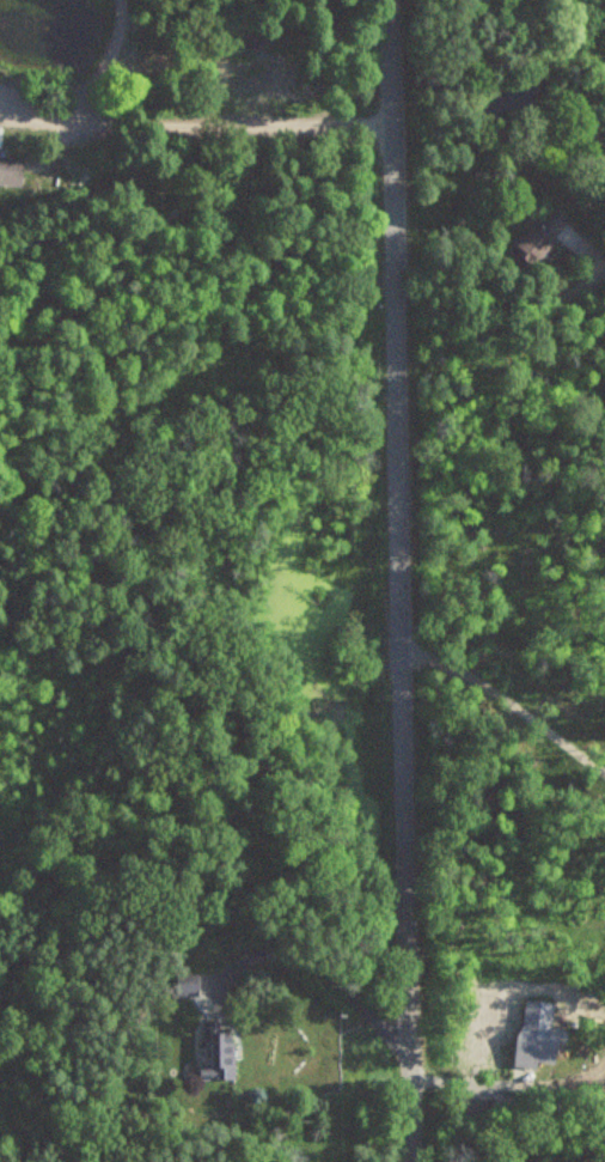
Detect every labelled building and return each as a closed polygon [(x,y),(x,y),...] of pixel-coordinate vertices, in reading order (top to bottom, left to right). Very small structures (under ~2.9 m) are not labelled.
[(0,158),(0,186),(21,186),(21,159),(0,158)] [(529,264),(568,224),(550,207),(511,247),(529,264)] [(199,1081),(234,1081),(234,1033),(209,1033),(209,1068),(199,1068),(199,1081)]
